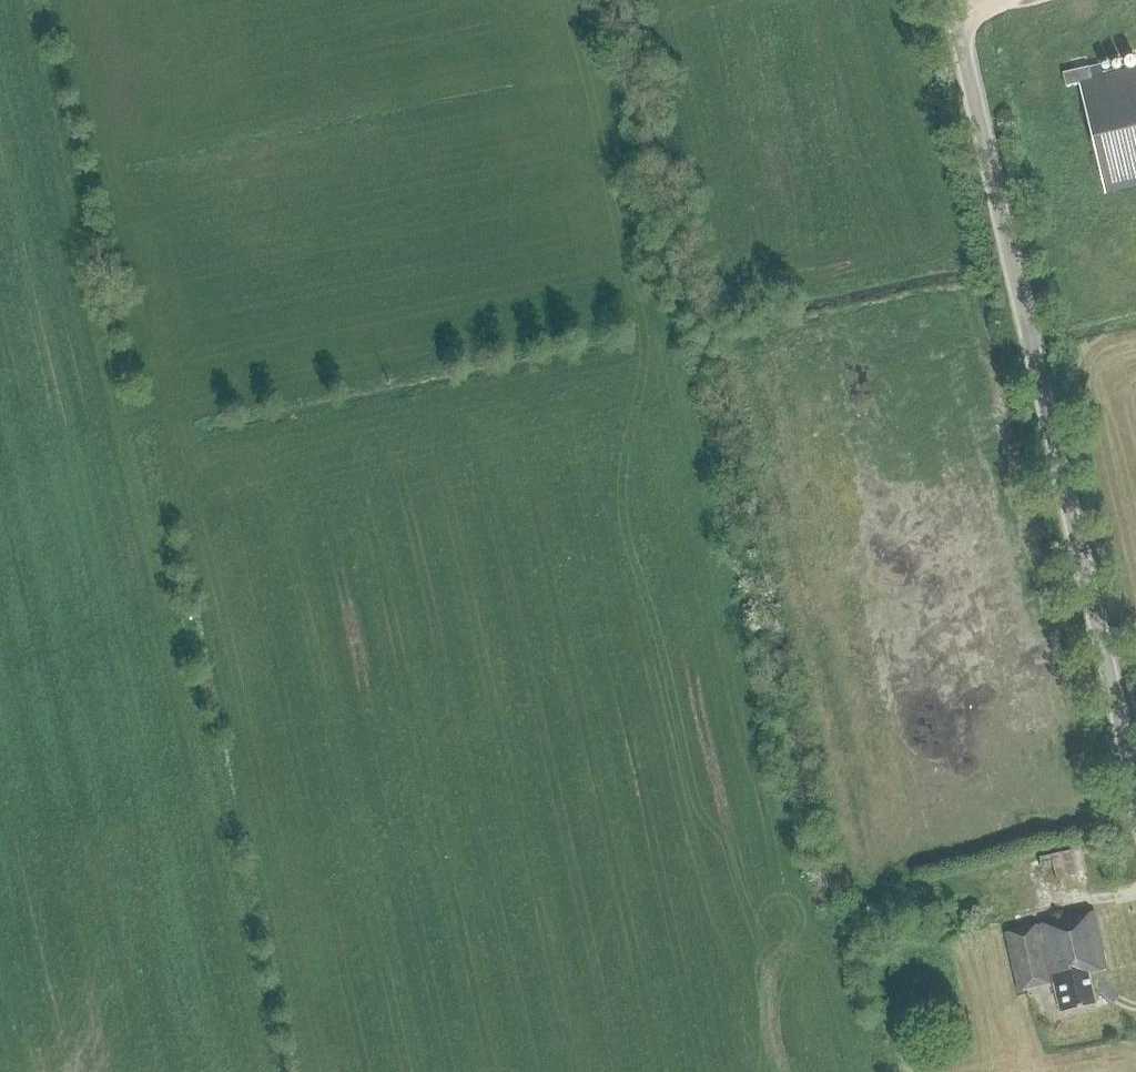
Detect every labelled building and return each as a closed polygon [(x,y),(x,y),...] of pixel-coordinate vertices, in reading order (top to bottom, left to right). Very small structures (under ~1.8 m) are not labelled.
[(1101,77),(1098,65),(1070,72),(1073,84),(1087,81),(1114,190),(1135,184),(1135,68),(1101,77)] [(1047,851),(1050,874),(1089,868),(1086,845),(1047,851)] [(1022,990),(1053,982),(1060,1011),(1098,1002),(1092,976),(1110,971),(1096,910),(1010,930),(1022,990)]
